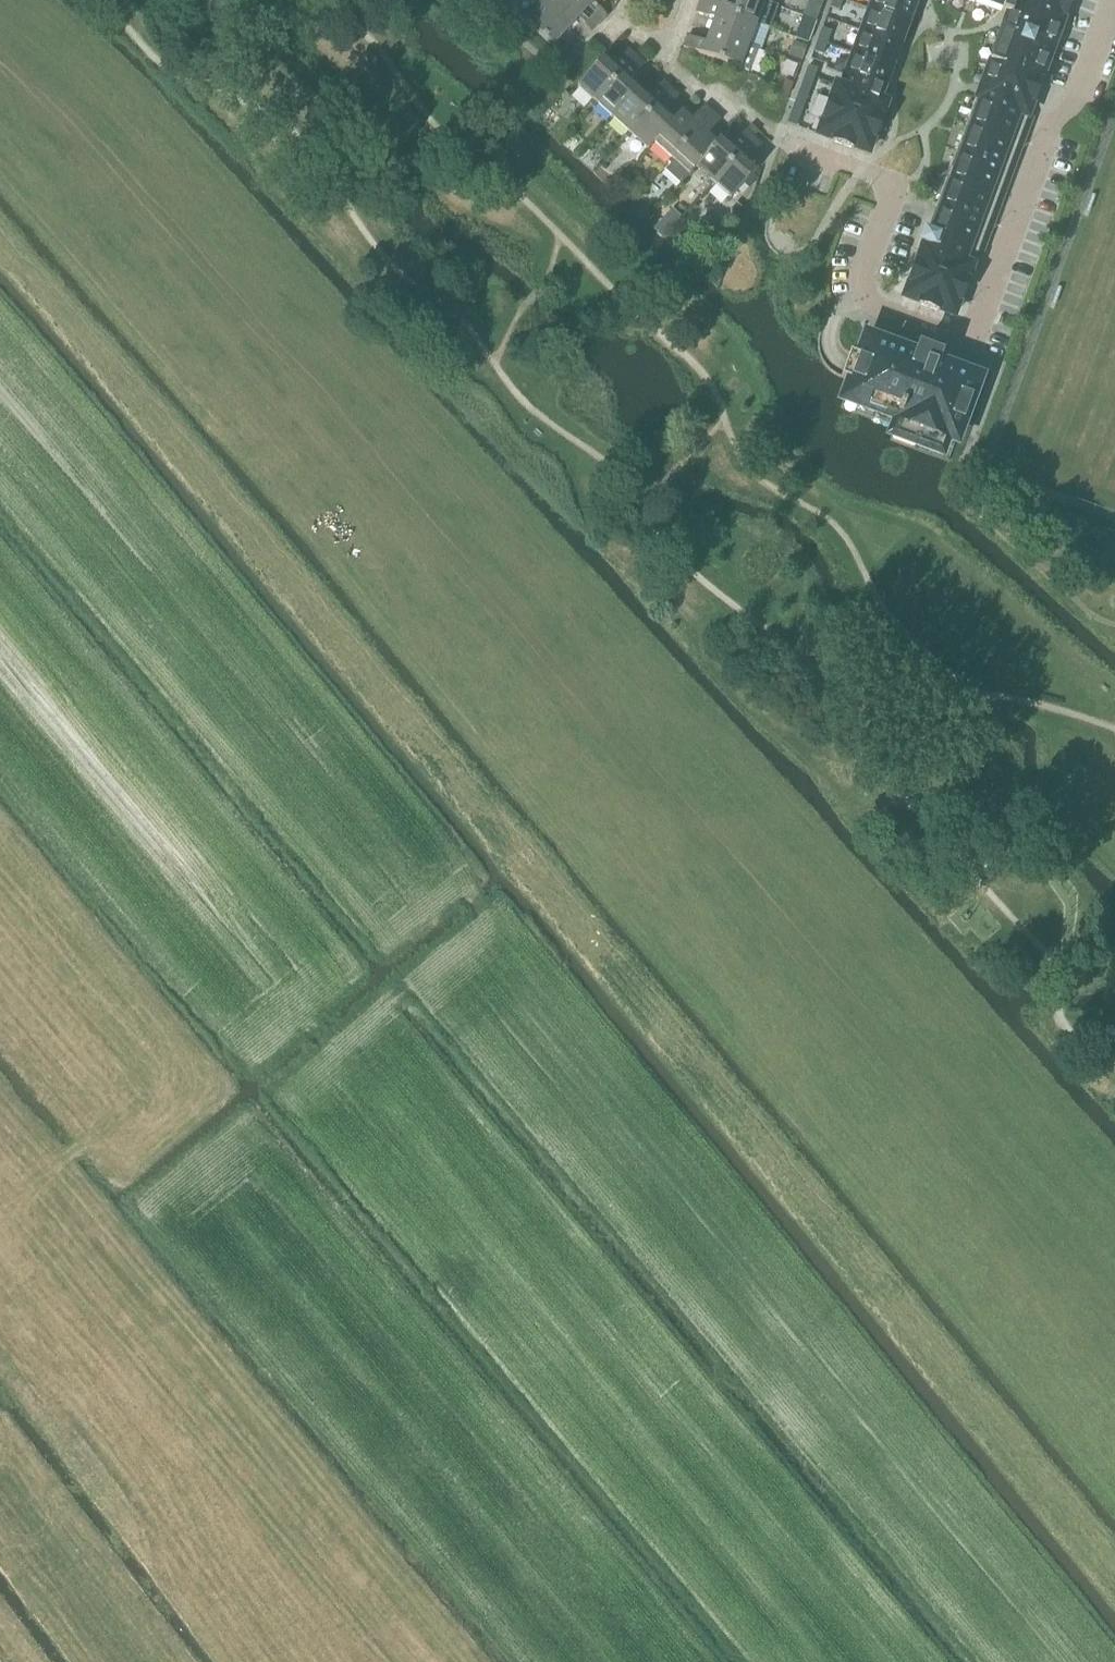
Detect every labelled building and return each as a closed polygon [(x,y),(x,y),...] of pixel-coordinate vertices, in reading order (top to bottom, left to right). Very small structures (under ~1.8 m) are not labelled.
[(569,27),(540,0),(538,0),(523,16),(554,44),(569,27)] [(585,10),(575,0),(540,0),(569,27),(585,10)] [(594,0),(575,0),(585,10),(594,0)] [(765,0),(764,0),(700,0),(700,1),(757,22),(765,0)] [(804,15),(817,20),(823,2),(816,0),(809,0),(804,15)] [(843,0),(833,0),(830,7),(840,11),(843,0)] [(907,22),(916,0),(873,0),(870,9),(907,22)] [(1053,49),(1064,17),(1066,17),(1072,0),(969,0),(998,10),(1001,2),(1005,4),(1003,10),(1009,13),(1002,30),(1053,49)] [(749,45),(757,22),(700,1),(696,12),(714,18),(710,30),(749,45)] [(591,17),(599,23),(607,14),(600,7),(591,17)] [(899,44),(907,22),(870,9),(862,31),(899,44)] [(809,41),(817,20),(804,15),(796,37),(809,41)] [(592,30),(599,23),(591,17),(585,24),(592,30)] [(818,39),(828,43),(832,31),(822,28),(818,39)] [(749,45),(710,30),(706,42),(687,35),(683,46),(750,71),(758,48),(749,45)] [(1053,49),(1002,30),(1001,30),(990,61),(991,61),(978,98),(976,97),(926,233),(925,233),(922,242),(932,246),(930,250),(923,247),(918,262),(916,261),(909,282),(910,283),(905,297),(919,303),(919,304),(939,311),(940,310),(954,315),(960,301),(961,301),(969,281),(967,280),(977,253),(980,254),(1031,117),(1028,116),(1033,103),(1034,103),(1042,82),(1041,81),(1053,49)] [(891,66),(899,44),(862,31),(854,53),(891,66)] [(823,55),(828,43),(818,39),(814,51),(823,55)] [(802,60),(807,47),(795,42),(790,55),(802,60)] [(568,58),(575,50),(568,43),(560,51),(568,58)] [(597,101),(638,56),(629,48),(615,63),(606,55),(579,84),(597,101)] [(883,89),(891,66),(854,53),(845,75),(883,89)] [(614,116),(641,86),(632,78),(646,64),(638,56),(597,101),(614,116)] [(797,126),(818,69),(809,65),(787,123),(797,126)] [(879,100),(883,89),(845,75),(841,87),(837,85),(832,99),(830,99),(822,120),(824,120),(818,135),(833,140),(833,141),(853,149),(854,148),(868,153),(874,139),(875,139),(883,118),(881,118),(887,103),(879,100)] [(631,132),(672,88),(664,81),(651,95),(641,86),(614,116),(631,132)] [(676,118),(675,117),(667,110),(680,95),(672,88),(631,132),(649,149),(656,142),(655,141),(676,118)] [(672,157),(713,112),(705,105),(692,120),(681,110),(675,117),(676,118),(655,141),(656,142),(672,157)] [(717,143),(716,142),(707,134),(721,119),(713,112),(672,157),(675,159),(665,169),(682,184),(691,174),(697,167),(696,166),(717,143)] [(713,182),(754,137),(746,130),(733,144),(723,135),(716,142),(717,143),(696,166),(697,167),(713,182)] [(754,137),(713,182),(731,198),(759,168),(749,159),(762,144),(754,137)] [(737,203),(731,209),(741,218),(747,212),(737,203)] [(671,228),(681,217),(674,210),(663,222),(671,228)] [(916,355),(867,337),(860,355),(850,352),(841,377),(851,380),(843,402),(873,414),(871,420),(894,429),(890,439),(949,460),(979,378),(938,363),(941,354),(920,346),(916,355)]
